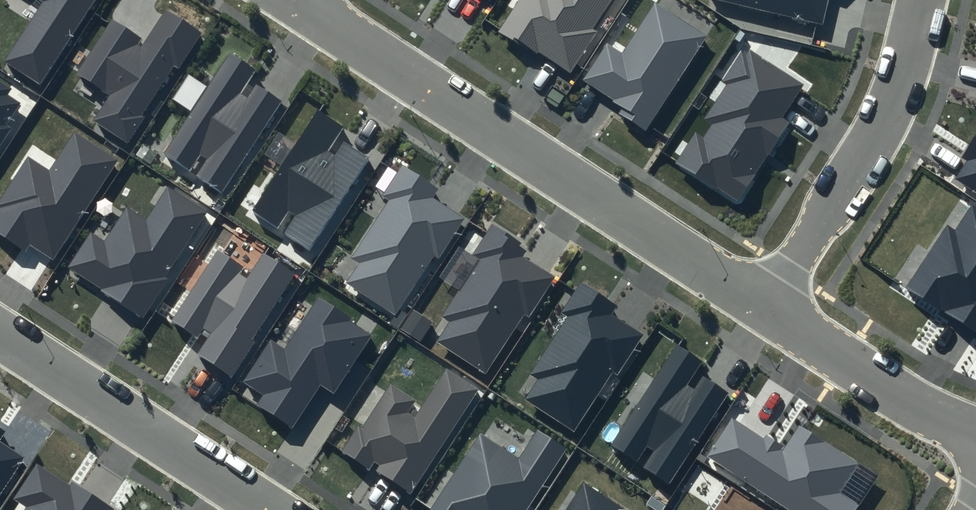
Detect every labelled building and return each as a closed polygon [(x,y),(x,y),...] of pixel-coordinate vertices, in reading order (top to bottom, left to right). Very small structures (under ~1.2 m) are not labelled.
[(42,2),(4,61),(41,85),(96,0),(38,0),(42,2)] [(501,29),(570,74),(597,32),(592,29),(611,0),(520,0),(501,29)] [(823,24),(829,0),(722,0),(823,24)] [(706,36),(655,3),(622,54),(606,43),(582,79),(622,105),(617,112),(645,130),(706,36)] [(142,39),(113,20),(78,73),(110,94),(93,120),(127,142),(144,117),(141,115),(173,65),(178,69),(201,33),(165,10),(141,46),(138,44),(142,39)] [(745,57),(740,53),(721,82),(725,85),(703,120),(711,125),(703,137),(696,132),(677,161),(738,201),(789,123),(781,117),(802,85),(749,51),(745,57)] [(256,71),(230,54),(164,152),(190,170),(200,154),(207,159),(196,176),(222,193),(283,102),(256,84),(247,99),(240,95),(256,71)] [(0,83),(0,146),(12,128),(7,125),(20,104),(6,95),(10,89),(0,83)] [(317,110),(250,211),(277,228),(289,211),(296,215),(284,232),(309,249),(370,158),(344,140),(333,156),(327,152),(343,127),(317,110)] [(73,131),(48,169),(29,157),(0,201),(0,236),(24,251),(29,244),(53,260),(118,160),(73,131)] [(962,157),(967,160),(956,178),(975,191),(975,135),(962,157)] [(440,188),(402,163),(380,196),(387,201),(350,257),(359,263),(347,282),(396,314),(435,256),(438,258),(464,218),(433,198),(440,188)] [(209,213),(167,186),(146,218),(126,206),(104,241),(91,232),(68,267),(143,315),(209,213)] [(970,205),(954,229),(948,225),(908,287),(975,331),(975,208),(970,205)] [(529,248),(492,224),(469,259),(475,263),(441,316),(449,321),(436,341),(486,374),(524,315),(529,318),(555,277),(523,257),(529,248)] [(242,267),(217,250),(171,320),(197,337),(203,328),(210,333),(196,355),(230,377),(297,275),(263,252),(246,279),(238,274),(242,267)] [(616,306),(580,283),(562,311),(568,315),(530,374),(538,379),(525,399),(574,431),(612,372),(616,375),(643,335),(611,314),(616,306)] [(373,335),(317,298),(284,349),(270,340),(243,381),(263,394),(256,405),(292,428),(320,385),(334,394),(373,335)] [(701,361),(676,345),(611,445),(636,462),(646,447),(654,452),(643,468),(668,485),(729,393),(703,375),(693,390),(685,385),(701,361)] [(478,389),(446,368),(414,418),(408,414),(417,400),(391,383),(362,427),(358,425),(341,452),(368,469),(373,461),(381,465),(377,471),(411,492),(478,389)] [(732,419),(708,457),(790,509),(854,509),(877,476),(799,425),(785,447),(765,434),(763,438),(732,419)] [(537,430),(519,458),(480,433),(430,509),(431,509),(526,509),(566,449),(537,430)] [(24,457),(0,442),(0,494),(24,457)] [(37,464),(14,498),(26,506),(24,509),(114,509),(115,508),(71,480),(68,484),(37,464)] [(583,483),(566,509),(626,509),(583,483)]
